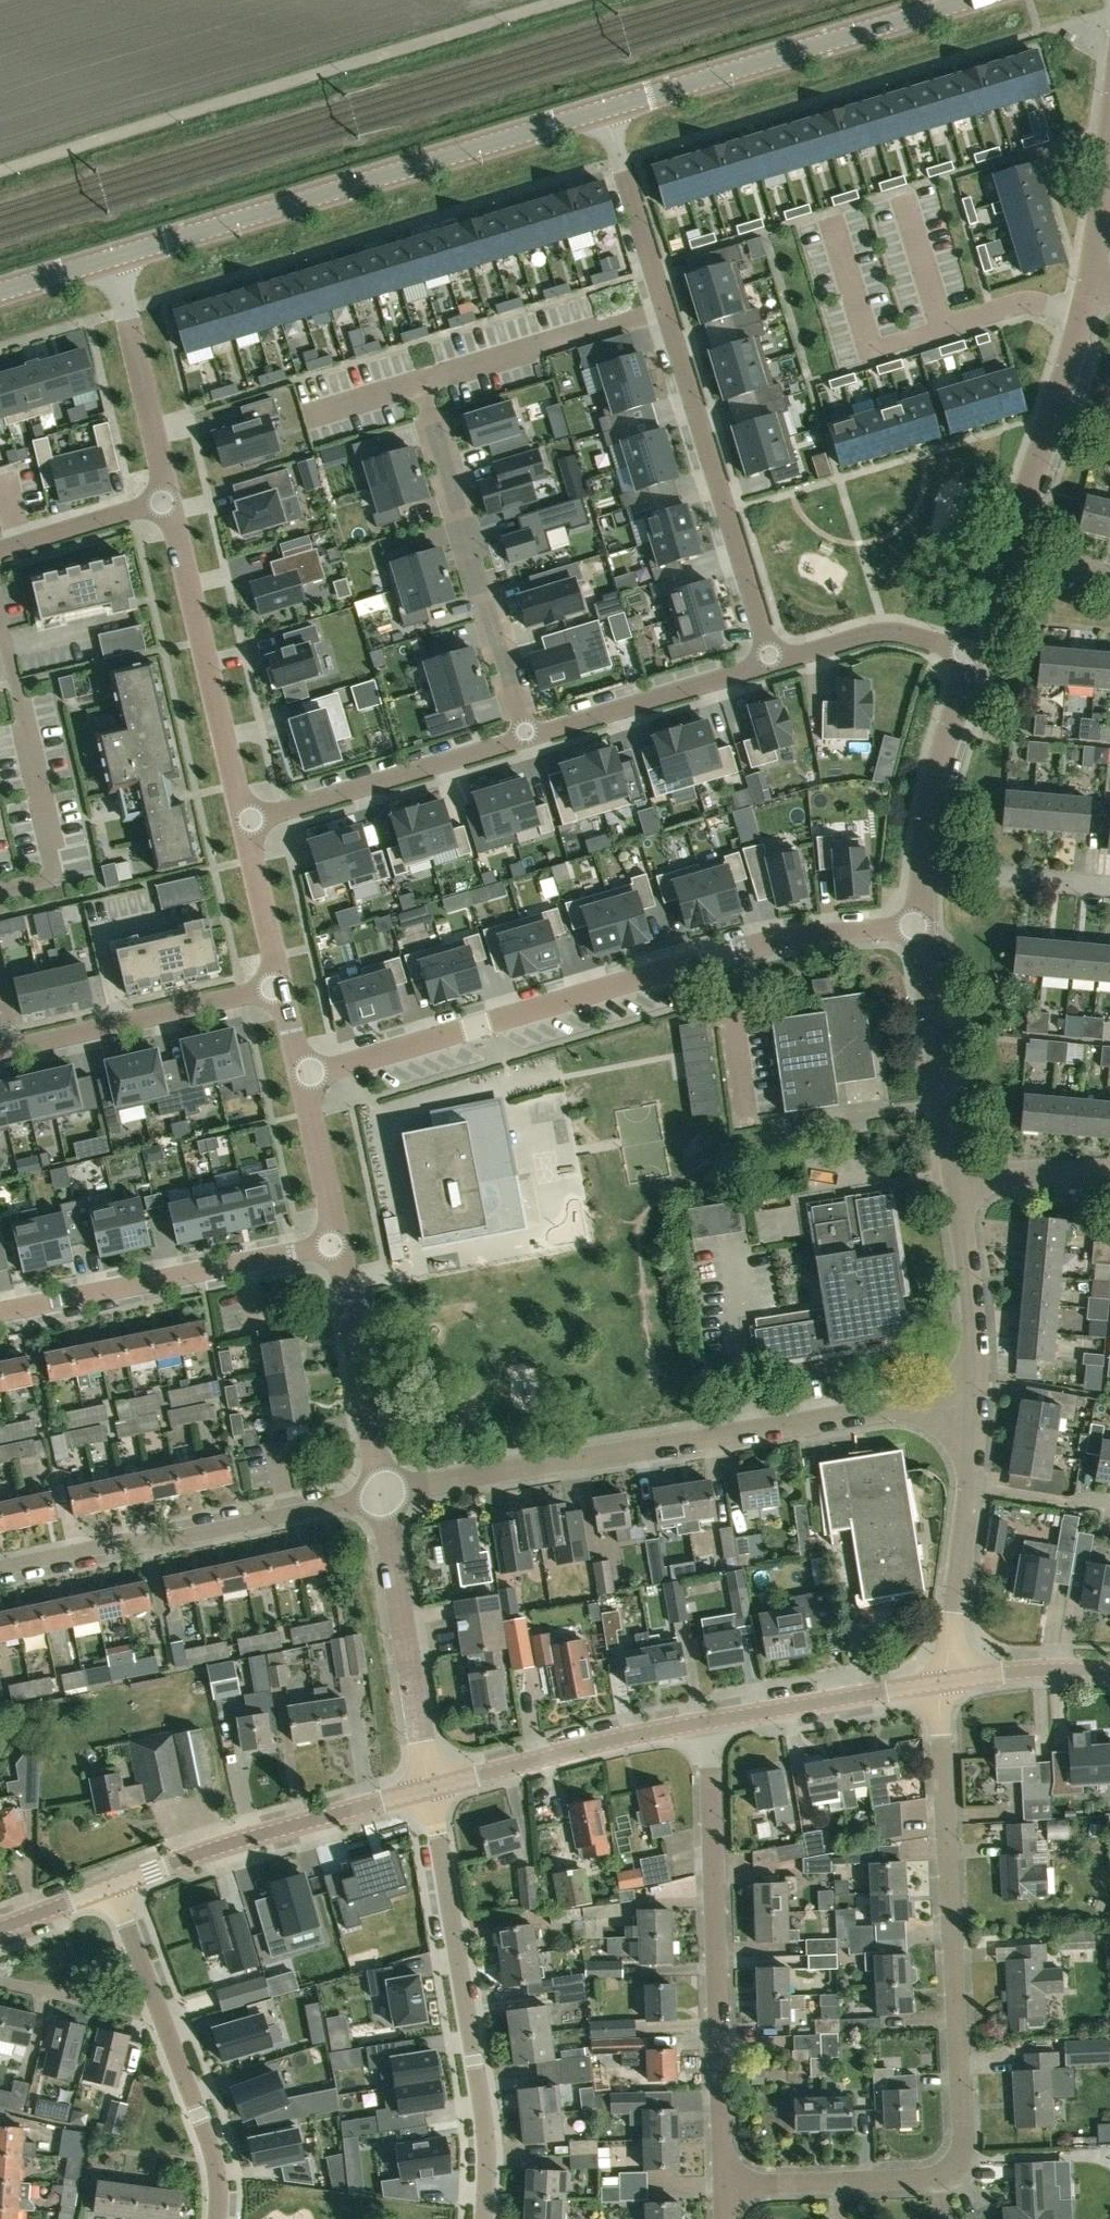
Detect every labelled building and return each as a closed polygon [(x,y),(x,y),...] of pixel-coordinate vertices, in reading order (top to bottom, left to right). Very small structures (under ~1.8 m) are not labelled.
[(1047,92),(1035,52),(1010,60),(1022,100),(1047,92)] [(1010,60),(986,67),(999,107),(1022,100),(1010,60)] [(975,114),(999,107),(986,67),(963,74),(975,114)] [(975,114),(963,74),(939,81),(951,121),(975,114)] [(915,88),(927,129),(951,121),(939,81),(915,88)] [(904,136),(927,129),(915,88),(891,96),(904,136)] [(891,96),(868,103),(880,143),(904,136),(891,96)] [(868,103),(844,110),(856,150),(880,143),(868,103)] [(832,157),(856,150),(844,110),(820,117),(832,157)] [(832,157),(820,117),(796,124),(809,165),(832,157)] [(796,124),(773,131),(785,172),(809,165),(796,124)] [(785,172),(773,131),(749,139),(761,179),(785,172)] [(1049,141),(1046,133),(1033,136),(1036,145),(1049,141)] [(1021,140),(1023,149),(1036,145),(1033,136),(1021,140)] [(737,186),(761,179),(749,139),(725,146),(737,186)] [(737,186),(725,146),(701,153),(714,193),(737,186)] [(998,147),(986,151),(989,159),(1001,156),(998,147)] [(976,163),(989,159),(986,151),(973,155),(976,163)] [(678,160),(690,201),(714,193),(701,153),(678,160)] [(665,208),(690,201),(678,160),(653,168),(665,208)] [(951,161),(938,165),(941,174),(954,170),(951,161)] [(994,176),(1001,201),(1041,189),(1034,164),(994,176)] [(928,178),(941,174),(938,165),(926,169),(928,178)] [(903,176),(891,180),(894,188),(906,184),(903,176)] [(894,188),(891,180),(878,183),(881,192),(894,188)] [(603,183),(578,190),(590,230),(615,223),(603,183)] [(1049,213),(1041,189),(1001,201),(1008,225),(1049,213)] [(578,190),(554,197),(567,238),(590,230),(578,190)] [(843,194),(846,203),(859,199),(856,190),(843,194)] [(831,198),(833,206),(846,203),(843,194),(831,198)] [(554,197),(531,205),(543,245),(567,238),(554,197)] [(961,199),(965,212),(974,210),(970,197),(961,199)] [(809,204),(796,208),(798,217),(811,213),(809,204)] [(531,205),(507,212),(519,252),(543,245),(531,205)] [(786,221),(798,217),(796,208),(783,212),(786,221)] [(977,222),(974,210),(965,212),(969,225),(977,222)] [(507,212),(483,219),(495,259),(519,252),(507,212)] [(1016,249),(1056,237),(1049,213),(1008,225),(1016,249)] [(483,219),(459,226),(471,266),(495,259),(483,219)] [(761,219),(748,223),(751,231),(764,227),(761,219)] [(751,231),(748,223),(736,226),(738,235),(751,231)] [(459,226),(436,233),(448,274),(471,266),(459,226)] [(436,233),(412,240),(424,281),(448,274),(436,233)] [(716,242),(713,233),(701,237),(703,246),(716,242)] [(701,237),(688,241),(691,249),(703,246),(701,237)] [(1023,273),(1063,261),(1056,237),(1016,249),(1023,273)] [(412,240),(388,248),(400,288),(424,281),(412,240)] [(693,300),(743,285),(736,261),(742,259),(738,245),(711,253),(716,267),(686,276),(693,300)] [(979,260),(988,257),(984,245),(976,247),(979,260)] [(388,248),(364,255),(376,295),(400,288),(388,248)] [(364,255),(341,262),(353,302),(376,295),(364,255)] [(992,270),(988,257),(979,260),(983,273),(992,270)] [(341,262),(317,269),(329,309),(353,302),(341,262)] [(317,269),(293,276),(305,317),(329,309),(317,269)] [(616,269),(603,273),(606,281),(618,278),(616,269)] [(606,281),(603,273),(590,277),(593,285),(606,281)] [(293,276),(269,284),(282,324),(305,317),(293,276)] [(269,283),(246,290),(246,291),(258,331),(282,324),(269,284),(269,283)] [(558,296),(571,292),(568,284),(556,288),(558,296)] [(750,309),(743,285),(693,300),(701,325),(730,316),(734,329),(761,321),(757,307),(750,309)] [(558,296),(556,288),(543,291),(545,300),(558,296)] [(246,291),(222,298),(234,338),(258,331),(246,291)] [(222,298),(198,305),(210,345),(234,338),(222,298)] [(408,298),(390,304),(400,334),(417,329),(408,298)] [(508,302),(511,310),(523,306),(521,298),(508,302)] [(498,314),(511,310),(508,302),(496,306),(498,314)] [(198,305),(173,313),(186,353),(210,345),(198,305)] [(463,325),(476,321),(473,312),(461,316),(463,325)] [(461,316),(448,320),(451,329),(463,325),(461,316)] [(761,321),(734,329),(739,342),(709,352),(716,376),(766,361),(759,337),(765,335),(761,321)] [(428,335),(426,327),(413,331),(416,339),(428,335)] [(401,334),(403,343),(416,339),(413,331),(401,334)] [(987,333),(975,337),(977,346),(990,342),(987,333)] [(953,353),(966,349),(963,340),(951,344),(953,353)] [(368,353),(381,349),(378,341),(366,345),(368,353)] [(938,348),(941,356),(953,353),(951,344),(938,348)] [(368,353),(366,345),(353,349),(356,357),(368,353)] [(597,393),(647,378),(640,353),(610,361),(606,348),(579,356),(584,370),(598,366),(605,389),(597,391),(597,393)] [(84,351),(60,358),(72,395),(95,388),(84,351)] [(321,368),(333,364),(331,355),(318,359),(321,368)] [(38,362),(37,363),(52,412),(53,412),(50,402),(72,395),(60,358),(39,365),(38,362)] [(306,363),(308,371),(321,368),(318,359),(306,363)] [(904,368),(901,359),(889,363),(891,371),(904,368)] [(766,361),(716,376),(724,400),(754,391),(757,405),(784,397),(779,383),(773,385),(766,361)] [(15,372),(30,419),(52,412),(37,363),(26,366),(27,368),(15,372)] [(876,367),(878,375),(891,371),(889,363),(876,367)] [(271,374),(273,382),(286,378),(283,370),(271,374)] [(987,378),(999,418),(1024,411),(1012,370),(987,378)] [(7,426),(30,419),(15,372),(0,376),(0,402),(7,426)] [(271,374),(258,377),(261,386),(273,382),(271,374)] [(841,377),(844,386),(856,382),(854,374),(841,377)] [(831,390),(844,386),(841,377),(828,381),(831,390)] [(598,418),(602,432),(629,424),(625,411),(654,402),(647,378),(597,393),(605,416),(598,418)] [(975,425),(999,418),(987,378),(963,385),(975,425)] [(226,396),(238,393),(236,384),(223,388),(226,396)] [(975,425),(963,385),(938,393),(951,433),(975,425)] [(213,400),(226,396),(223,388),(211,392),(213,400)] [(925,396),(901,404),(913,444),(938,437),(925,396)] [(739,452),(789,437),(782,413),(788,411),(784,397),(757,405),(761,418),(732,427),(739,452)] [(213,433),(223,466),(243,461),(245,468),(264,462),(262,455),(277,450),(268,418),(278,415),(273,399),(241,408),(246,423),(213,433)] [(524,429),(518,431),(510,404),(465,417),(474,447),(488,443),(492,455),(529,444),(524,429)] [(913,444),(901,404),(877,411),(889,451),(913,444)] [(84,405),(75,408),(79,420),(88,417),(84,405)] [(79,420),(75,408),(67,410),(71,423),(79,420)] [(877,411),(853,418),(865,458),(889,451),(877,411)] [(841,466),(865,458),(853,418),(829,426),(841,466)] [(569,433),(565,421),(553,425),(556,437),(569,433)] [(74,454),(84,497),(109,491),(105,474),(118,471),(106,423),(92,427),(97,449),(74,454)] [(41,424),(32,427),(36,439),(44,436),(41,424)] [(620,442),(628,466),(670,454),(663,429),(633,438),(629,424),(602,432),(607,446),(620,442)] [(365,463),(372,487),(419,473),(412,448),(382,457),(376,437),(351,445),(357,465),(365,463)] [(789,437),(739,452),(746,476),(769,469),(774,483),(800,475),(789,437)] [(59,503),(84,497),(74,454),(51,459),(46,438),(31,441),(43,489),(55,486),(59,503)] [(18,462),(14,449),(6,452),(10,464),(18,462)] [(28,459),(25,449),(16,452),(19,462),(28,459)] [(545,476),(537,451),(494,464),(498,477),(478,483),(487,513),(535,499),(530,480),(545,476)] [(566,468),(578,465),(575,452),(562,456),(566,468)] [(677,478),(670,454),(628,466),(635,490),(621,494),(625,508),(652,500),(648,487),(677,478)] [(309,489),(321,485),(313,458),(300,462),(309,489)] [(245,539),(262,534),(260,530),(285,522),(278,501),(295,496),(287,469),(254,479),(259,496),(236,503),(239,512),(234,513),(236,518),(231,519),(236,533),(240,531),(241,536),(244,535),(245,539)] [(427,498),(419,473),(372,487),(380,512),(372,514),(376,527),(401,520),(397,507),(427,498)] [(501,537),(509,564),(551,551),(546,532),(568,525),(570,530),(590,524),(581,497),(517,517),(521,531),(501,537)] [(1106,538),(1109,520),(1109,503),(1086,497),(1078,531),(1106,538)] [(643,543),(643,544),(693,529),(685,505),(656,514),(652,500),(625,508),(629,522),(643,518),(650,541),(643,543)] [(643,544),(655,582),(683,574),(679,560),(700,554),(693,529),(643,544)] [(406,545),(381,553),(392,590),(447,574),(439,549),(410,558),(406,545)] [(250,585),(259,615),(306,600),(302,586),(326,579),(316,548),(270,562),(274,577),(250,585)] [(31,578),(41,621),(135,599),(125,557),(31,578)] [(545,625),(563,619),(562,616),(583,610),(574,581),(581,579),(577,563),(530,578),(534,591),(518,596),(522,608),(520,608),(526,627),(544,622),(545,625)] [(404,628),(429,620),(425,608),(455,599),(447,574),(392,590),(404,628)] [(687,587),(683,574),(655,582),(648,584),(652,598),(659,596),(666,620),(716,605),(708,581),(687,587)] [(723,630),(716,605),(666,620),(673,644),(667,646),(671,660),(706,650),(702,636),(723,630)] [(624,612),(607,617),(615,642),(631,637),(624,612)] [(531,657),(540,688),(578,677),(574,663),(608,653),(598,621),(564,631),(568,646),(531,657)] [(104,659),(146,649),(141,625),(98,635),(104,659)] [(322,674),(313,643),(319,641),(314,626),(284,635),(288,648),(281,650),(282,652),(267,657),(270,667),(266,669),(272,689),(322,674)] [(480,673),(472,648),(449,655),(445,642),(421,650),(433,687),(480,673)] [(1037,684),(1065,686),(1068,651),(1040,649),(1037,684)] [(1096,654),(1068,651),(1065,686),(1093,688),(1096,654)] [(1096,654),(1093,688),(1109,690),(1109,655),(1096,654)] [(118,792),(122,808),(125,820),(143,815),(156,871),(197,862),(183,802),(173,805),(167,780),(179,777),(165,718),(164,718),(160,702),(161,701),(153,662),(109,672),(118,711),(120,711),(123,728),(96,734),(109,794),(118,792)] [(480,673),(433,687),(446,730),(470,722),(464,705),(487,698),(480,673)] [(63,700),(77,697),(72,675),(58,679),(63,700)] [(838,680),(837,711),(822,711),(822,739),(868,740),(868,719),(870,719),(871,693),(868,693),(868,682),(858,682),(858,680),(838,680)] [(357,699),(361,698),(364,706),(381,701),(374,681),(354,687),(357,699)] [(295,751),(300,750),(305,769),(339,759),(328,724),(344,719),(337,694),(309,702),(313,715),(286,723),(295,751)] [(748,707),(757,737),(743,741),(751,768),(778,760),(775,750),(792,745),(789,735),(791,734),(784,710),(782,711),(779,700),(769,703),(768,701),(748,707)] [(1046,716),(1034,714),(1033,735),(1044,737),(1046,716)] [(1089,740),(1091,719),(1080,718),(1079,739),(1089,740)] [(684,725),(685,728),(680,730),(680,727),(679,727),(696,785),(737,772),(729,745),(715,750),(707,722),(703,723),(702,719),(684,725)] [(1091,719),(1089,740),(1100,741),(1102,720),(1091,719)] [(696,785),(679,727),(655,734),(656,737),(652,738),(661,766),(647,770),(655,797),(696,785)] [(1036,763),(1038,742),(1028,741),(1026,762),(1036,763)] [(1049,743),(1038,742),(1036,763),(1047,764),(1049,743)] [(1083,746),(1081,767),(1093,768),(1094,747),(1083,746)] [(623,777),(615,749),(611,751),(610,748),(587,755),(604,813),(645,800),(637,773),(623,777)] [(604,813),(587,755),(586,755),(587,758),(582,759),(581,756),(563,761),(564,765),(560,766),(568,794),(554,798),(562,825),(604,813)] [(876,771),(873,781),(888,784),(891,774),(876,771)] [(499,787),(513,832),(538,824),(541,834),(554,830),(546,804),(534,807),(525,779),(522,780),(520,777),(502,782),(503,786),(499,787)] [(488,839),(513,832),(499,787),(495,788),(494,785),(476,790),(477,794),(473,795),(482,823),(469,827),(477,854),(491,850),(488,839)] [(1030,830),(1033,795),(1005,792),(1002,827),(1030,830)] [(1059,832),(1062,797),(1033,795),(1030,830),(1059,832)] [(1062,797),(1059,832),(1087,834),(1090,800),(1062,797)] [(417,806),(416,807),(432,859),(433,859),(431,854),(455,846),(458,857),(472,852),(464,825),(451,829),(443,801),(439,803),(438,799),(420,804),(421,808),(417,809),(417,806)] [(432,859),(416,807),(392,814),(393,816),(390,817),(399,845),(386,849),(395,876),(408,872),(407,867),(432,859)] [(361,826),(335,834),(351,889),(390,877),(382,850),(369,854),(361,826)] [(22,832),(24,860),(42,859),(40,830),(22,832)] [(351,889),(335,834),(309,842),(317,870),(305,874),(313,901),(326,897),(323,887),(347,879),(350,889),(351,889)] [(866,859),(864,859),(862,838),(833,841),(832,835),(816,837),(819,871),(834,870),(836,901),(857,899),(857,897),(867,896),(866,885),(868,885),(866,859)] [(742,848),(752,881),(765,877),(772,908),(792,904),(792,901),(807,898),(803,883),(807,882),(803,866),(800,867),(795,847),(766,854),(763,843),(742,848)] [(723,856),(725,861),(699,869),(698,864),(697,864),(714,921),(715,921),(714,919),(718,917),(719,921),(738,916),(736,912),(740,911),(732,883),(746,879),(738,852),(723,856)] [(134,860),(120,863),(123,881),(137,878),(134,860)] [(101,866),(106,888),(120,885),(115,863),(101,866)] [(664,903),(678,899),(686,927),(690,926),(691,928),(714,921),(697,864),(656,876),(664,903)] [(493,871),(482,874),(485,884),(496,881),(493,871)] [(650,938),(642,910),(656,906),(646,874),(631,878),(632,884),(606,891),(623,948),(646,942),(646,939),(650,938)] [(198,876),(155,885),(161,910),(204,900),(198,876)] [(487,900),(483,888),(469,892),(472,904),(487,900)] [(618,951),(617,947),(621,946),(622,949),(623,948),(606,891),(565,903),(573,930),(587,926),(595,954),(599,953),(600,956),(618,951)] [(417,906),(412,892),(398,897),(403,911),(417,906)] [(416,908),(420,920),(430,917),(426,904),(416,908)] [(520,919),(536,971),(536,969),(538,968),(539,972),(557,967),(556,963),(559,962),(552,937),(565,933),(557,908),(520,919)] [(11,932),(8,919),(0,921),(0,934),(11,932)] [(483,930),(490,955),(503,951),(510,976),(512,975),(513,978),(536,971),(520,919),(483,930)] [(211,930),(116,951),(126,994),(128,994),(150,989),(173,983),(196,978),(219,973),(220,973),(211,930)] [(479,934),(442,945),(457,997),(458,997),(457,994),(481,987),(474,962),(486,959),(479,934)] [(1041,976),(1044,942),(1016,939),(1013,974),(1041,976)] [(1069,979),(1072,944),(1044,942),(1041,976),(1069,979)] [(1097,982),(1100,947),(1072,944),(1069,979),(1097,982)] [(434,1004),(457,997),(442,945),(404,956),(411,981),(424,977),(431,1002),(434,1001),(434,1004)] [(1100,947),(1097,982),(1109,983),(1109,948),(1100,947)] [(362,968),(377,1018),(401,1011),(394,986),(407,982),(399,957),(362,968)] [(84,963),(60,969),(69,1004),(92,999),(84,963)] [(377,1018),(362,968),(361,968),(362,973),(340,980),(338,975),(325,979),(330,1004),(345,1000),(352,1025),(377,1018)] [(45,1009),(69,1004),(60,969),(37,974),(45,1009)] [(14,980),(22,1015),(45,1009),(37,974),(14,980)] [(833,993),(831,978),(811,981),(814,996),(833,993)] [(770,1021),(784,1114),(838,1106),(835,1085),(876,1079),(863,994),(814,1001),(816,1014),(770,1021)] [(1036,1033),(1038,1012),(1028,1011),(1026,1032),(1036,1033)] [(1038,1012),(1036,1033),(1047,1034),(1049,1013),(1038,1012)] [(1092,1039),(1094,1017),(1083,1017),(1081,1038),(1092,1039)] [(1094,1017),(1092,1039),(1102,1039),(1104,1018),(1094,1017)] [(218,1085),(231,1082),(233,1092),(245,1089),(247,1096),(260,1092),(253,1063),(241,1066),(233,1029),(207,1035),(218,1085)] [(205,1088),(218,1085),(207,1035),(181,1041),(192,1088),(180,1091),(184,1109),(186,1116),(199,1113),(198,1107),(208,1104),(205,1088)] [(1055,1062),(1057,1041),(1047,1040),(1045,1061),(1055,1062)] [(1057,1041),(1055,1062),(1066,1063),(1068,1043),(1057,1041)] [(709,1042),(683,1046),(695,1137),(722,1133),(709,1042)] [(1102,1045),(1100,1067),(1109,1068),(1109,1046),(1102,1045)] [(157,1049),(131,1055),(143,1105),(157,1102),(160,1115),(184,1109),(180,1091),(167,1094),(157,1049)] [(119,1111),(143,1105),(131,1055),(106,1061),(114,1098),(101,1101),(107,1127),(122,1124),(119,1111)] [(91,1075),(75,1079),(72,1066),(46,1072),(56,1118),(98,1108),(91,1075)] [(32,1123),(56,1118),(46,1072),(22,1078),(31,1118),(32,1123)] [(31,1118),(22,1078),(0,1083),(0,1094),(7,1124),(8,1123),(31,1118)] [(0,1094),(0,1131),(9,1129),(8,1123),(7,1124),(0,1094)] [(1021,1131),(1048,1133),(1052,1099),(1024,1096),(1021,1131)] [(1076,1136),(1079,1101),(1052,1099),(1048,1133),(1076,1136)] [(1076,1136),(1104,1138),(1107,1103),(1079,1101),(1076,1136)] [(438,1127),(434,1128),(401,1134),(422,1244),(455,1237),(454,1233),(486,1227),(486,1231),(519,1225),(496,1105),(460,1113),(462,1123),(451,1134),(449,1132),(447,1131),(445,1129),(443,1128),(440,1128),(438,1127)] [(126,1113),(130,1129),(153,1122),(149,1107),(126,1113)] [(537,1135),(541,1162),(568,1157),(564,1131),(537,1135)] [(105,1136),(92,1139),(95,1152),(108,1150),(105,1136)] [(216,1150),(213,1138),(205,1140),(208,1152),(216,1150)] [(208,1152),(205,1140),(197,1141),(200,1153),(208,1152)] [(51,1164),(48,1152),(39,1154),(42,1166),(51,1164)] [(30,1174),(27,1161),(17,1163),(20,1176),(30,1174)] [(285,1200),(279,1174),(266,1177),(272,1203),(285,1200)] [(266,1177),(241,1183),(251,1227),(276,1221),(272,1203),(266,1177)] [(227,1233),(251,1227),(241,1183),(216,1188),(217,1194),(218,1193),(227,1233)] [(194,1199),(203,1238),(227,1233),(218,1193),(217,1194),(194,1199)] [(155,1207),(163,1206),(161,1194),(153,1195),(155,1207)] [(155,1207),(153,1195),(145,1197),(147,1209),(155,1207)] [(760,1366),(865,1349),(864,1341),(907,1334),(901,1297),(906,1296),(890,1195),(811,1208),(819,1257),(814,1258),(823,1309),(755,1320),(757,1330),(754,1330),(760,1366)] [(140,1198),(114,1204),(125,1251),(151,1246),(140,1198)] [(177,1244),(203,1238),(194,1199),(168,1205),(177,1244)] [(100,1257),(125,1251),(114,1204),(89,1210),(100,1257)] [(726,1204),(688,1210),(693,1240),(731,1233),(726,1204)] [(1,1236),(3,1244),(16,1242),(23,1272),(48,1266),(37,1219),(38,1218),(36,1208),(0,1217),(0,1231),(1,1236)] [(63,1213),(38,1218),(37,1219),(48,1266),(74,1260),(63,1213)] [(1026,1247),(1063,1250),(1066,1222),(1028,1218),(1026,1247)] [(406,1222),(391,1226),(401,1264),(416,1261),(406,1222)] [(176,1243),(173,1225),(157,1228),(160,1246),(176,1243)] [(1092,1252),(1109,1254),(1109,1243),(1093,1242),(1092,1252)] [(1061,1278),(1063,1250),(1026,1247),(1023,1275),(1061,1278)] [(1092,1252),(1091,1264),(1109,1265),(1109,1254),(1092,1252)] [(1023,1275),(1021,1303),(1058,1306),(1061,1278),(1023,1275)] [(1087,1309),(1108,1310),(1109,1299),(1088,1297),(1087,1309)] [(1056,1334),(1058,1306),(1021,1303),(1018,1331),(1056,1334)] [(1107,1321),(1108,1310),(1087,1309),(1086,1319),(1107,1321)] [(204,1322),(177,1327),(183,1355),(209,1349),(204,1322)] [(177,1327),(151,1333),(156,1360),(183,1355),(177,1327)] [(1053,1362),(1056,1334),(1018,1331),(1016,1359),(1053,1362)] [(151,1333),(124,1338),(129,1365),(156,1360),(151,1333)] [(124,1338),(97,1343),(103,1371),(129,1365),(124,1338)] [(266,1374),(303,1367),(298,1339),(261,1346),(266,1374)] [(97,1343),(71,1349),(76,1376),(79,1389),(91,1387),(89,1374),(103,1371),(97,1343)] [(71,1349),(44,1354),(50,1381),(76,1376),(71,1349)] [(234,1371),(230,1350),(218,1352),(222,1373),(234,1371)] [(1083,1352),(1081,1363),(1084,1363),(1103,1365),(1104,1354),(1083,1352)] [(27,1357),(1,1363),(6,1390),(33,1385),(27,1357)] [(307,1395),(303,1367),(266,1374),(271,1402),(307,1395)] [(189,1386),(193,1403),(213,1399),(210,1382),(189,1386)] [(236,1385),(225,1387),(229,1409),(240,1407),(236,1385)] [(171,1407),(193,1403),(189,1386),(168,1391),(171,1407)] [(1021,1400),(1017,1424),(1057,1431),(1059,1418),(1073,1420),(1077,1396),(1045,1391),(1043,1403),(1021,1400)] [(136,1398),(139,1414),(161,1410),(158,1393),(136,1398)] [(275,1430),(312,1424),(307,1395),(271,1402),(275,1430)] [(139,1414),(136,1398),(115,1402),(119,1418),(139,1414)] [(189,1406),(193,1423),(213,1419),(210,1402),(189,1406)] [(83,1408),(87,1425),(108,1420),(105,1404),(83,1408)] [(193,1423),(189,1406),(168,1411),(171,1427),(193,1423)] [(87,1425),(83,1408),(62,1413),(66,1429),(87,1425)] [(136,1418),(139,1434),(160,1430),(157,1413),(136,1418)] [(241,1413),(230,1415),(234,1437),(245,1435),(241,1413)] [(139,1434),(136,1418),(115,1422),(118,1439),(139,1434)] [(13,1423),(17,1440),(37,1435),(34,1419),(13,1423)] [(13,1423),(0,1426),(0,1443),(17,1440),(13,1423)] [(104,1424),(83,1429),(86,1445),(108,1441),(104,1424)] [(1057,1431),(1017,1424),(1015,1439),(1009,1438),(1007,1450),(1013,1451),(1013,1449),(1053,1456),(1061,1457),(1063,1447),(1055,1446),(1057,1431)] [(1091,1424),(1089,1437),(1087,1453),(1086,1453),(1086,1454),(1098,1456),(1094,1480),(1109,1482),(1109,1442),(1102,1441),(1104,1426),(1091,1424)] [(86,1445),(83,1429),(64,1432),(67,1449),(86,1445)] [(1077,1451),(1086,1453),(1087,1453),(1089,1437),(1080,1435),(1077,1451)] [(34,1439),(13,1443),(17,1460),(37,1456),(34,1439)] [(13,1443),(0,1446),(0,1463),(17,1460),(13,1443)] [(1051,1469),(1053,1456),(1013,1449),(1013,1451),(1009,1475),(1031,1478),(1029,1491),(1060,1496),(1064,1471),(1051,1469)] [(901,1450),(818,1463),(821,1484),(818,1485),(823,1535),(837,1534),(837,1532),(850,1529),(861,1594),(854,1595),(857,1608),(898,1600),(898,1596),(924,1592),(919,1560),(922,1560),(921,1545),(917,1545),(913,1522),(918,1521),(909,1479),(906,1479),(901,1450)] [(233,1483),(227,1456),(200,1461),(206,1488),(233,1483)] [(179,1494),(206,1488),(200,1461),(174,1467),(179,1494)] [(153,1500),(179,1494),(174,1467),(147,1472),(153,1500)] [(737,1476),(743,1511),(779,1504),(773,1470),(737,1476)] [(126,1505),(153,1500),(147,1472),(121,1478),(126,1505)] [(94,1484),(100,1511),(126,1505),(121,1478),(94,1484)] [(710,1481),(680,1487),(686,1521),(715,1516),(710,1481)] [(73,1516),(100,1511),(94,1484),(68,1489),(73,1516)] [(658,1526),(686,1521),(680,1487),(652,1491),(658,1526)] [(24,1498),(30,1525),(57,1520),(51,1492),(24,1498)] [(632,1540),(630,1526),(625,1495),(593,1501),(598,1531),(615,1528),(617,1542),(632,1540)] [(30,1525),(24,1498),(0,1503),(0,1514),(4,1531),(30,1525)] [(812,1553),(805,1503),(795,1505),(801,1554),(812,1553)] [(580,1512),(564,1514),(562,1505),(536,1509),(542,1548),(554,1546),(557,1564),(588,1559),(580,1512)] [(542,1548),(536,1509),(508,1514),(510,1523),(493,1525),(501,1573),(532,1568),(529,1550),(542,1548)] [(1057,1545),(1057,1550),(1074,1553),(1077,1532),(1080,1517),(1062,1514),(1057,1545)] [(461,1587),(492,1582),(487,1551),(477,1552),(472,1519),(442,1523),(448,1563),(457,1561),(461,1587)] [(1006,1522),(992,1520),(987,1550),(1001,1553),(1006,1522)] [(738,1557),(735,1537),(734,1537),(732,1526),(719,1528),(724,1559),(738,1557)] [(1077,1532),(1074,1553),(1071,1571),(1070,1574),(1085,1576),(1080,1607),(1109,1612),(1109,1570),(1088,1567),(1093,1535),(1077,1532)] [(738,1557),(739,1566),(764,1562),(760,1533),(735,1537),(738,1557)] [(670,1566),(664,1567),(660,1538),(645,1540),(652,1583),(672,1580),(670,1566)] [(295,1550),(301,1577),(328,1571),(322,1544),(295,1550)] [(269,1556),(275,1583),(301,1577),(295,1550),(269,1556)] [(242,1561),(248,1589),(275,1583),(269,1556),(242,1561)] [(1021,1556),(1015,1597),(1048,1602),(1051,1582),(1054,1561),(1021,1556)] [(248,1589),(242,1561),(216,1567),(222,1594),(248,1589)] [(599,1595),(614,1592),(609,1561),(594,1564),(599,1595)] [(189,1573),(195,1600),(222,1594),(216,1567),(189,1573)] [(743,1571),(728,1574),(735,1615),(735,1618),(736,1618),(751,1616),(743,1571)] [(195,1600),(189,1573),(163,1578),(169,1606),(195,1600)] [(662,1583),(670,1624),(690,1620),(682,1579),(662,1583)] [(120,1588),(125,1615),(152,1609),(146,1582),(120,1588)] [(93,1593),(99,1621),(125,1615),(120,1588),(93,1593)] [(502,1615),(517,1613),(513,1589),(498,1591),(502,1615)] [(789,1598),(791,1610),(759,1616),(766,1660),(812,1652),(808,1632),(832,1627),(826,1591),(789,1598)] [(66,1599),(72,1626),(99,1621),(93,1593),(66,1599)] [(482,1652),(486,1673),(471,1675),(477,1715),(504,1710),(501,1692),(506,1691),(500,1649),(506,1648),(497,1596),(455,1603),(463,1655),(482,1652)] [(40,1605),(46,1632),(72,1626),(66,1599),(40,1605)] [(14,1610),(20,1638),(46,1632),(40,1605),(14,1610)] [(14,1610),(0,1613),(0,1642),(20,1638),(14,1610)] [(311,1624),(315,1641),(335,1636),(331,1619),(311,1624)] [(526,1620),(504,1624),(511,1671),(533,1667),(526,1620)] [(315,1641),(311,1624),(290,1628),(293,1645),(315,1641)] [(258,1635),(261,1651),(282,1647),(279,1631),(258,1635)] [(656,1680),(649,1636),(648,1632),(634,1635),(637,1652),(622,1655),(627,1685),(656,1680)] [(532,1637),(537,1667),(553,1664),(560,1700),(593,1694),(584,1641),(557,1646),(555,1633),(532,1637)] [(738,1633),(704,1639),(709,1667),(743,1661),(738,1633)] [(261,1651),(258,1635),(237,1639),(240,1655),(261,1651)] [(348,1637),(331,1639),(331,1641),(337,1678),(353,1676),(367,1674),(360,1635),(348,1637)] [(649,1636),(656,1680),(685,1675),(679,1644),(678,1645),(676,1637),(660,1640),(659,1635),(649,1636)] [(208,1661),(204,1646),(184,1650),(182,1640),(170,1643),(175,1668),(208,1661)] [(204,1646),(208,1661),(230,1657),(227,1641),(204,1646)] [(154,1655),(135,1660),(138,1676),(159,1672),(158,1668),(170,1665),(165,1642),(152,1645),(154,1655)] [(271,1689),(288,1686),(283,1651),(267,1654),(269,1667),(267,1667),(271,1689)] [(138,1676),(135,1660),(113,1664),(117,1681),(138,1676)] [(234,1660),(207,1666),(212,1690),(213,1696),(240,1690),(238,1684),(234,1660)] [(82,1670),(86,1687),(106,1683),(103,1666),(82,1670)] [(86,1687),(82,1670),(61,1674),(64,1691),(86,1687)] [(29,1681),(33,1697),(54,1693),(50,1677),(29,1681)] [(33,1697),(29,1681),(8,1685),(12,1701),(33,1697)] [(343,1699),(329,1701),(327,1687),(313,1689),(315,1703),(321,1739),(349,1734),(343,1699)] [(247,1693),(250,1717),(239,1718),(241,1734),(237,1735),(238,1747),(243,1746),(244,1751),(247,1750),(249,1752),(257,1751),(258,1748),(270,1747),(265,1715),(262,1691),(247,1693)] [(293,1743),(321,1739),(315,1703),(287,1708),(293,1743)] [(212,1725),(178,1732),(189,1788),(209,1784),(203,1754),(202,1748),(216,1745),(212,1725)] [(126,1806),(187,1793),(174,1731),(129,1741),(131,1751),(116,1754),(115,1751),(75,1759),(80,1782),(90,1780),(97,1813),(126,1807),(126,1806)] [(1049,1796),(1079,1795),(1083,1794),(1082,1780),(1109,1779),(1109,1746),(1089,1747),(1088,1734),(1068,1735),(1069,1751),(1051,1751),(1051,1762),(1052,1768),(1053,1781),(1052,1781),(1049,1796)] [(1032,1738),(995,1740),(997,1783),(1021,1782),(1022,1800),(1049,1798),(1049,1796),(1052,1781),(1053,1781),(1052,1768),(1051,1762),(1033,1763),(1032,1738)] [(4,1810),(0,1811),(0,1848),(27,1844),(24,1821),(26,1821),(24,1810),(38,1807),(41,1745),(27,1748),(15,1764),(18,1780),(6,1782),(8,1796),(1,1798),(4,1810)] [(893,1750),(863,1756),(869,1785),(873,1807),(872,1807),(878,1841),(902,1837),(900,1802),(888,1804),(884,1782),(898,1780),(893,1750)] [(863,1756),(834,1761),(839,1790),(840,1790),(843,1810),(858,1807),(854,1787),(869,1785),(863,1756)] [(834,1761),(805,1766),(810,1795),(839,1790),(834,1761)] [(752,1774),(758,1811),(774,1808),(777,1826),(794,1824),(791,1805),(787,1806),(781,1769),(752,1774)] [(671,1835),(668,1820),(673,1819),(666,1785),(638,1791),(642,1811),(636,1812),(639,1824),(645,1823),(645,1826),(650,1825),(653,1838),(671,1835)] [(597,1800),(569,1806),(576,1841),(581,1840),(582,1846),(579,1846),(582,1859),(608,1853),(597,1800)] [(523,1846),(516,1820),(482,1829),(489,1856),(523,1846)] [(1009,1858),(1001,1858),(1004,1901),(1034,1900),(1034,1897),(1047,1896),(1045,1867),(1047,1866),(1046,1854),(1038,1854),(1036,1825),(1008,1827),(1009,1858)] [(807,1856),(825,1853),(821,1830),(803,1833),(807,1856)] [(803,1858),(806,1857),(803,1841),(753,1851),(753,1866),(803,1858)] [(832,1853),(832,1865),(863,1863),(863,1847),(832,1853)] [(345,1894),(336,1896),(337,1898),(346,1929),(361,1924),(354,1901),(385,1891),(387,1897),(407,1891),(405,1885),(407,1885),(396,1849),(388,1852),(387,1851),(381,1852),(382,1854),(374,1856),(374,1855),(372,1855),(372,1857),(350,1864),(351,1868),(354,1876),(341,1880),(345,1894)] [(832,1853),(806,1857),(803,1858),(803,1874),(833,1873),(832,1865),(832,1853)] [(666,1854),(640,1860),(645,1886),(671,1881),(666,1854)] [(869,1864),(870,1893),(905,1891),(904,1862),(869,1864)] [(517,1868),(521,1910),(538,1909),(534,1866),(517,1868)] [(588,1867),(572,1870),(576,1889),(562,1891),(565,1907),(595,1901),(588,1867)] [(281,1923),(264,1928),(272,1956),(291,1951),(286,1934),(318,1925),(303,1874),(269,1884),(273,1896),(281,1923)] [(788,1912),(787,1894),(798,1893),(797,1875),(785,1876),(785,1883),(753,1884),(754,1913),(788,1912)] [(835,1881),(835,1894),(849,1893),(848,1880),(835,1881)] [(907,1921),(907,1919),(913,1919),(912,1906),(906,1906),(905,1891),(870,1893),(872,1923),(907,1921)] [(223,1900),(193,1909),(207,1955),(225,1950),(232,1971),(256,1964),(248,1935),(241,1913),(228,1917),(223,1900)] [(603,1939),(600,1919),(621,1916),(619,1902),(581,1908),(584,1921),(586,1940),(603,1939)] [(549,1912),(551,1925),(581,1921),(579,1908),(549,1912)] [(626,1938),(639,1938),(672,1936),(671,1909),(638,1910),(638,1925),(625,1926),(626,1938)] [(788,1941),(799,1940),(799,1929),(788,1929),(788,1912),(754,1913),(755,1943),(789,1942),(788,1941)] [(836,1942),(848,1941),(876,1939),(875,1925),(848,1927),(847,1914),(835,1914),(836,1939),(836,1942)] [(496,1930),(500,1958),(536,1953),(533,1925),(496,1930)] [(673,1965),(672,1936),(639,1938),(639,1966),(673,1965)] [(622,1955),(621,1938),(606,1939),(607,1956),(622,1955)] [(836,1942),(836,1939),(805,1940),(806,1956),(808,1956),(808,1955),(836,1954),(836,1942)] [(865,1971),(875,1971),(876,1986),(911,1984),(911,1983),(915,1983),(917,1980),(917,1970),(914,1967),(910,1968),(909,1955),(876,1957),(875,1953),(877,1953),(876,1939),(848,1941),(849,1955),(864,1954),(865,1971)] [(1045,2016),(1044,2016),(1042,1993),(1062,1991),(1061,1971),(1046,1972),(1044,1946),(1016,1947),(1017,1960),(1007,1961),(1010,2018),(1011,2018),(1012,2031),(1025,2030),(1025,2029),(1043,2028),(1046,2025),(1045,2016)] [(504,1988),(540,1983),(536,1953),(500,1958),(504,1988)] [(808,1955),(808,1956),(808,1970),(837,1969),(836,1954),(808,1955)] [(586,1962),(586,1977),(623,1977),(623,1961),(586,1962)] [(422,2022),(426,2021),(419,1976),(395,1979),(393,1966),(367,1970),(371,1995),(389,1993),(394,2026),(404,2025),(405,2030),(422,2027),(422,2022)] [(756,1968),(756,1996),(790,1995),(789,1967),(756,1968)] [(267,1981),(271,1997),(296,1990),(291,1974),(267,1981)] [(552,1979),(554,1992),(585,1987),(583,1974),(552,1979)] [(263,1977),(238,1985),(244,2004),(269,1996),(263,1977)] [(912,2014),(911,1984),(876,1986),(877,2016),(912,2014)] [(673,1985),(646,1986),(647,2022),(674,2021),(673,1985)] [(585,1987),(554,1992),(555,2005),(586,2001),(585,1987)] [(820,2006),(840,2005),(839,1993),(820,1994),(820,2006)] [(791,2025),(790,2008),(805,2008),(804,1995),(790,1995),(756,1996),(757,2026),(791,2025)] [(219,2050),(222,2060),(272,2046),(266,2025),(278,2021),(272,1998),(247,2005),(250,2018),(213,2029),(214,2033),(210,2034),(215,2051),(219,2050)] [(511,2038),(550,2033),(546,2005),(507,2010),(511,2038)] [(16,2043),(13,2055),(25,2058),(28,2046),(35,2015),(5,2008),(0,2029),(0,2040),(16,2043)] [(853,2032),(880,2032),(880,2017),(853,2018),(853,2032)] [(839,2032),(839,2018),(815,2019),(815,2033),(839,2032)] [(85,2027),(56,2020),(43,2072),(73,2079),(85,2027)] [(590,2039),(636,2036),(635,2020),(589,2022),(590,2039)] [(87,2059),(83,2079),(118,2087),(130,2037),(98,2029),(91,2060),(87,2059)] [(324,2032),(311,2034),(313,2043),(325,2041),(324,2032)] [(550,2033),(511,2038),(515,2067),(554,2061),(550,2033)] [(811,2076),(822,2076),(821,2057),(820,2057),(820,2034),(794,2035),(794,2050),(810,2050),(810,2058),(811,2076)] [(675,2081),(674,2049),(648,2050),(648,2037),(592,2039),(592,2054),(621,2053),(622,2066),(648,2065),(649,2082),(675,2081)] [(380,2068),(383,2088),(439,2079),(438,2074),(442,2074),(440,2057),(435,2057),(435,2051),(403,2056),(400,2041),(366,2046),(369,2069),(380,2068)] [(1109,2041),(1065,2043),(1066,2065),(1109,2063),(1109,2041)] [(1051,2096),(1059,2096),(1056,2052),(1023,2054),(1025,2071),(1013,2072),(1017,2128),(1053,2125),(1051,2096)] [(561,2072),(591,2069),(590,2056),(586,2056),(562,2059),(560,2059),(561,2072)] [(832,2057),(821,2057),(822,2076),(833,2076),(832,2057)] [(764,2084),(764,2068),(751,2068),(751,2085),(764,2084)] [(872,2070),(875,2111),(885,2111),(886,2129),(915,2127),(913,2091),(917,2091),(916,2075),(893,2077),(893,2068),(872,2070)] [(591,2069),(561,2072),(563,2085),(593,2082),(591,2069)] [(276,2072),(231,2089),(243,2119),(256,2114),(260,2125),(258,2125),(258,2126),(300,2118),(299,2116),(297,2110),(293,2098),(286,2100),(285,2097),(276,2072)] [(386,2108),(375,2110),(376,2115),(379,2132),(413,2127),(411,2112),(443,2107),(442,2101),(446,2101),(444,2084),(439,2084),(439,2079),(383,2088),(386,2108)] [(14,2081),(11,2091),(7,2108),(24,2112),(30,2085),(14,2081)] [(518,2090),(521,2118),(561,2114),(558,2085),(518,2090)] [(317,2113),(299,2116),(300,2118),(339,2110),(336,2087),(334,2088),(334,2090),(313,2095),(317,2113)] [(11,2091),(0,2089),(0,2107),(7,2108),(11,2091)] [(677,2139),(677,2110),(646,2111),(645,2091),(609,2092),(610,2114),(629,2113),(630,2125),(644,2124),(644,2140),(677,2139)] [(851,2130),(850,2098),(823,2099),(824,2131),(851,2130)] [(103,2131),(120,2135),(128,2103),(110,2099),(103,2131)] [(795,2131),(824,2131),(823,2099),(795,2100),(795,2131)] [(46,2117),(48,2105),(40,2103),(38,2115),(46,2117)] [(564,2141),(561,2114),(521,2118),(525,2146),(564,2141)] [(376,2115),(341,2120),(343,2137),(379,2132),(376,2115)] [(274,2134),(250,2139),(255,2165),(266,2162),(267,2167),(280,2164),(284,2181),(314,2185),(309,2156),(303,2158),(297,2129),(296,2124),(272,2128),(274,2134)] [(21,2155),(22,2155),(35,2156),(36,2142),(23,2142),(24,2128),(0,2126),(0,2154),(21,2155)] [(82,2160),(86,2133),(63,2129),(59,2158),(69,2159),(69,2157),(82,2160)] [(450,2172),(444,2137),(397,2145),(402,2177),(380,2181),(383,2197),(419,2201),(415,2177),(420,2176),(420,2178),(433,2176),(433,2174),(450,2172)] [(644,2140),(645,2171),(678,2170),(677,2139),(644,2140)] [(570,2156),(598,2156),(598,2140),(569,2141),(570,2156)] [(20,2183),(22,2155),(21,2155),(0,2154),(0,2182),(20,2183)] [(599,2168),(598,2156),(570,2156),(571,2170),(599,2168)] [(79,2180),(82,2160),(69,2157),(69,2159),(66,2178),(79,2180)] [(1049,2164),(1018,2165),(1020,2211),(1004,2212),(1005,2218),(1051,2218),(1049,2164)] [(527,2169),(526,2196),(565,2199),(567,2171),(527,2169)] [(619,2174),(620,2187),(646,2186),(645,2173),(619,2174)] [(347,2175),(332,2177),(335,2188),(348,2189),(347,2175)] [(19,2211),(19,2210),(34,2211),(34,2205),(29,2198),(19,2198),(20,2183),(0,2182),(0,2209),(19,2211)] [(94,2213),(122,2216),(126,2186),(98,2182),(94,2213)] [(78,2188),(64,2185),(61,2206),(75,2208),(78,2188)] [(126,2186),(122,2216),(144,2218),(150,2218),(154,2189),(126,2186)] [(646,2186),(620,2187),(620,2200),(646,2199),(646,2186)] [(181,2193),(154,2189),(150,2218),(178,2218),(181,2193)] [(565,2199),(526,2196),(525,2218),(564,2218),(565,2199)] [(647,2218),(680,2218),(679,2202),(646,2203),(647,2218)] [(19,2211),(0,2209),(0,2218),(18,2218),(19,2211)]
